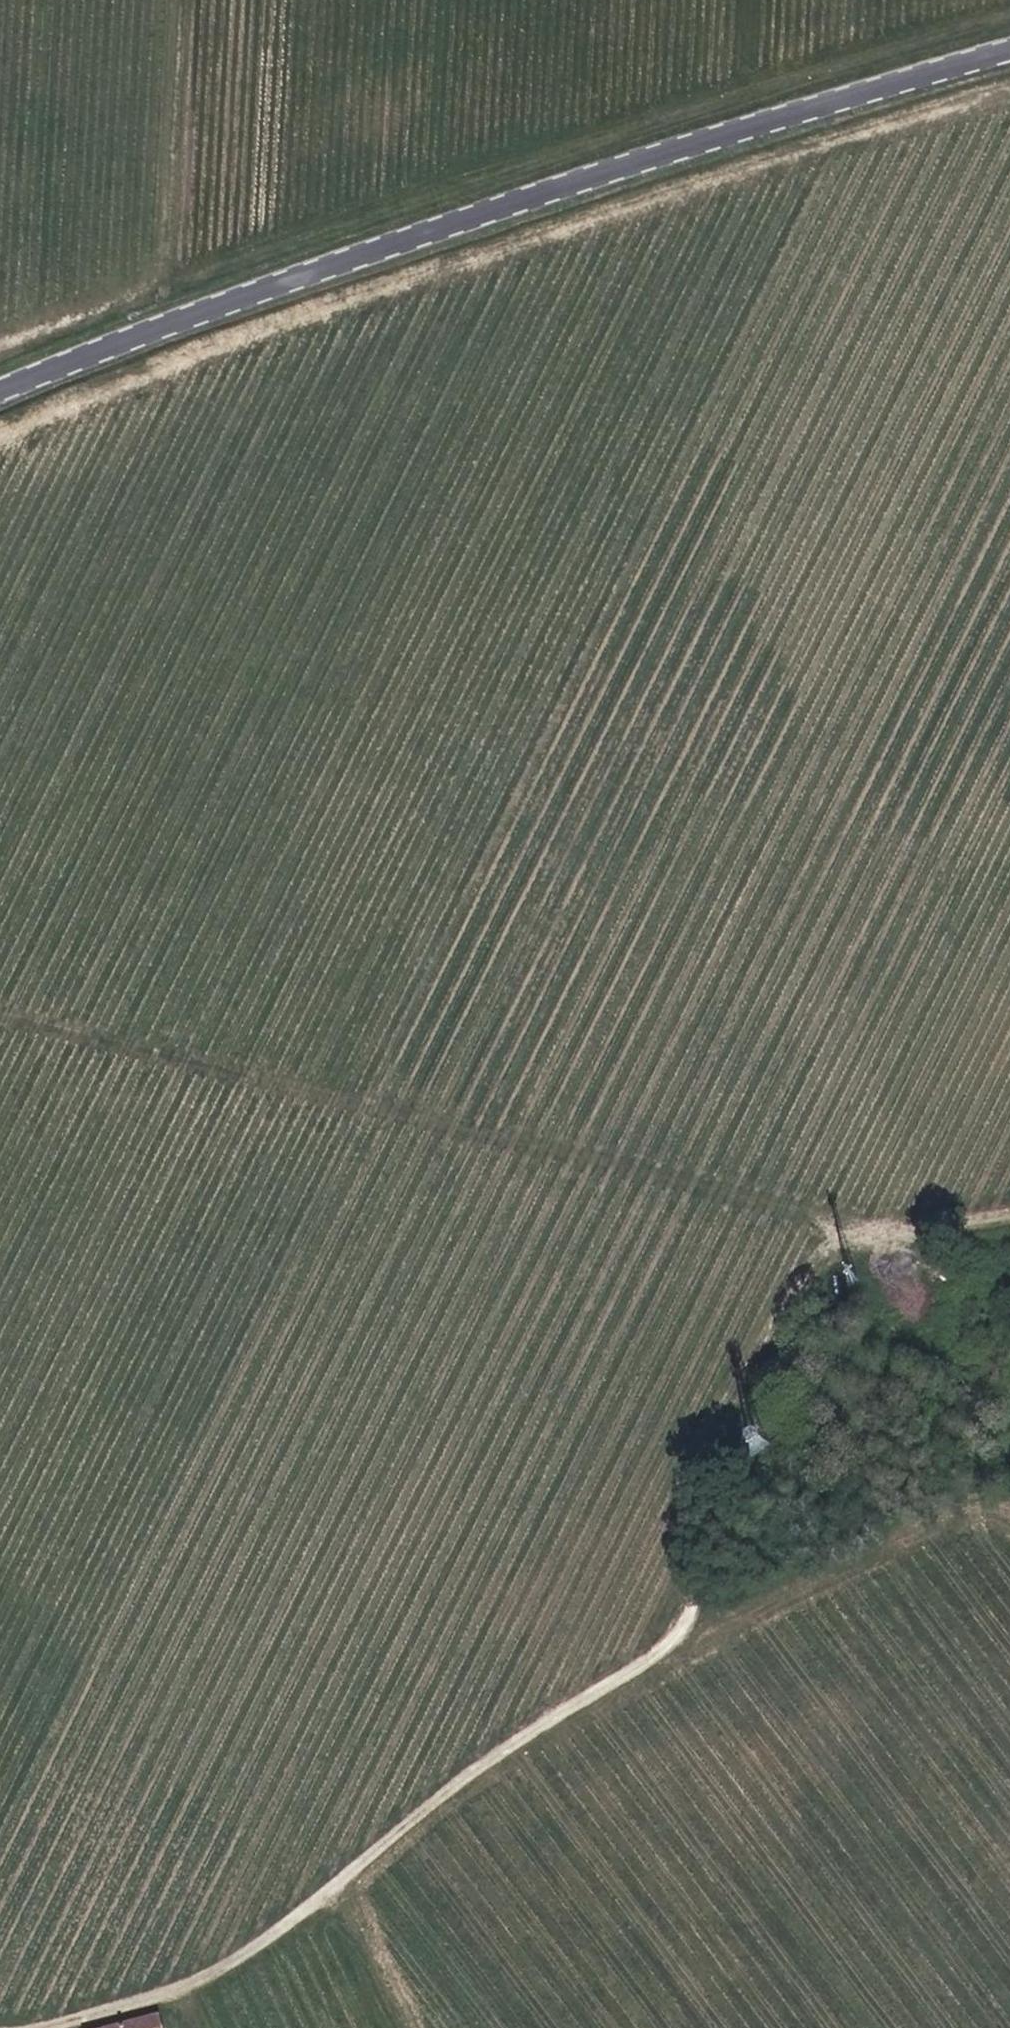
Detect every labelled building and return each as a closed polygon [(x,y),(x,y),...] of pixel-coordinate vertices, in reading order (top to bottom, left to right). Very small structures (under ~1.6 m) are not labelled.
[(158,2012),(96,2027),(161,2027),(158,2012)]
